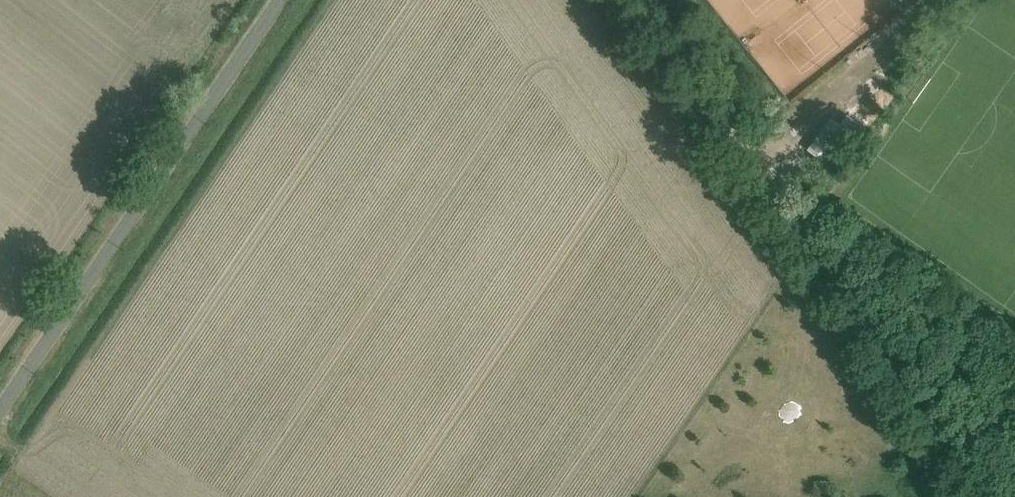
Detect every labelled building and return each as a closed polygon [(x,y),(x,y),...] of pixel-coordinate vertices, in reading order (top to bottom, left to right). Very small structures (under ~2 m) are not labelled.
[(827,123),(802,158),(829,177),(854,143),(827,123)] [(896,496),(916,496),(909,488),(896,496)]
